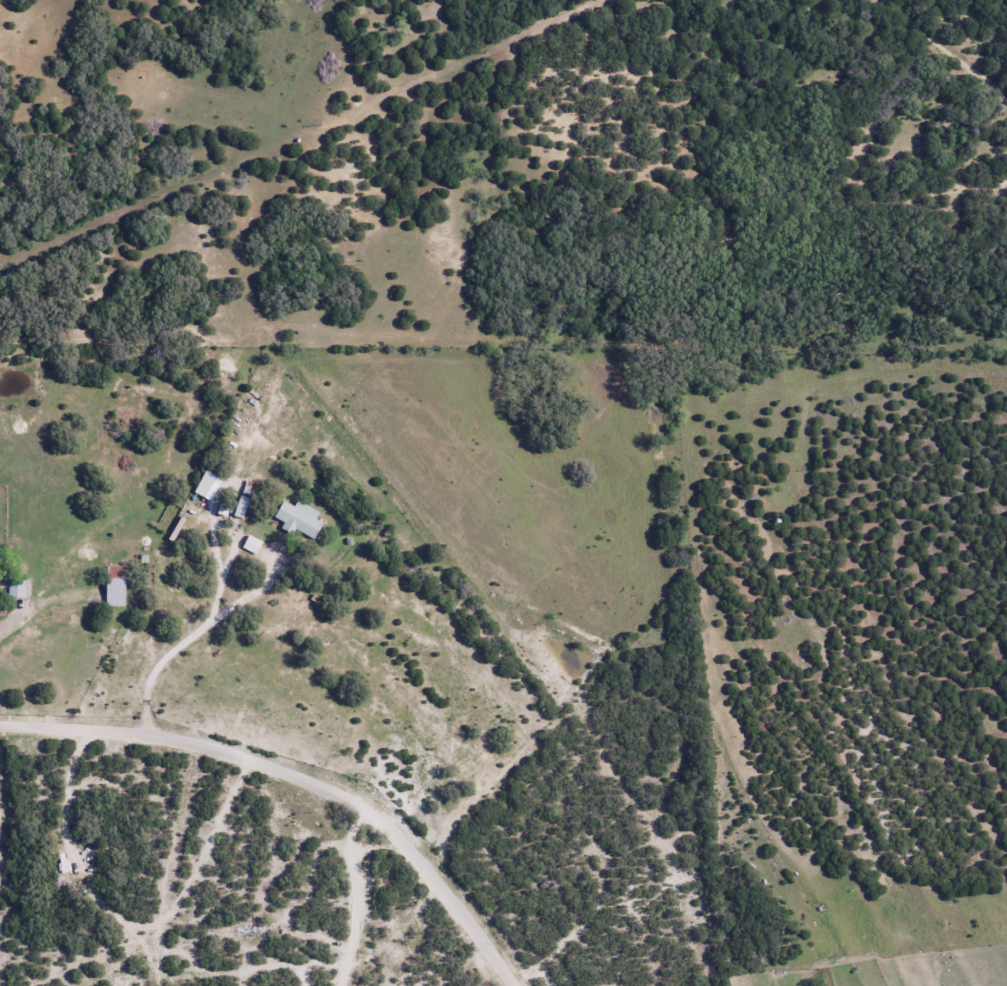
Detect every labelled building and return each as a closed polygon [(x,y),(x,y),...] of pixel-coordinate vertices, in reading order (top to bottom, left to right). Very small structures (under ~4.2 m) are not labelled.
[(249,499),(240,495),(232,516),(240,519),(249,499)] [(272,518),(314,538),(322,521),(280,502),(272,518)] [(123,606),(123,577),(104,577),(104,606),(123,606)]
